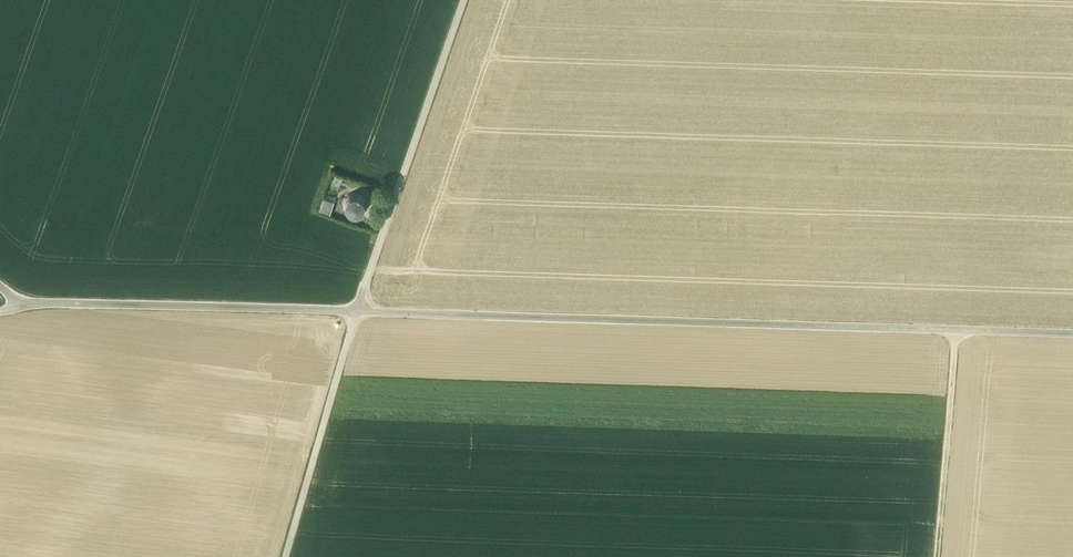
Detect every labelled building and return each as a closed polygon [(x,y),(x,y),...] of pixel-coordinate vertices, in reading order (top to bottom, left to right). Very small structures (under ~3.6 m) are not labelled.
[(349,194),(345,197),(343,201),(343,205),(343,209),(345,213),(348,215),(352,217),(356,217),(360,216),(363,214),(366,211),(367,207),(367,203),(366,200),(364,196),(360,194),(357,193),(353,193),(349,194)] [(329,216),(334,202),(324,198),(319,212),(329,216)]
